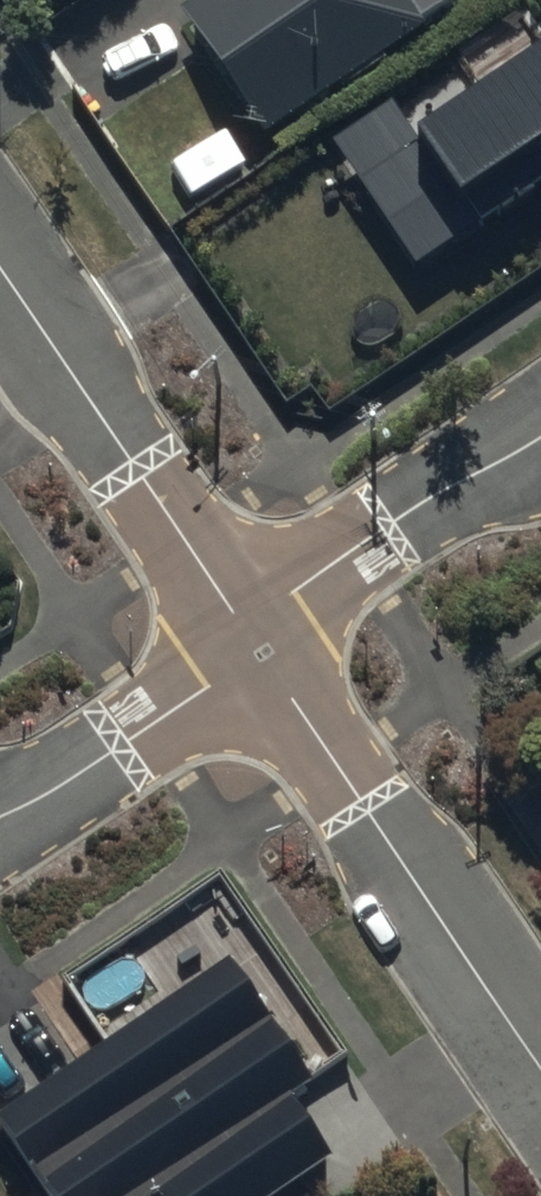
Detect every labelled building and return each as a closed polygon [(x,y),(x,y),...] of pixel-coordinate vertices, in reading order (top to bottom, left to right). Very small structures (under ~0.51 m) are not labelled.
[(184,25),(261,145),(463,14),(454,0),(223,0),(184,25)] [(332,137),(423,269),(540,188),(540,41),(412,129),(390,97),(332,137)] [(229,963),(0,1116),(0,1142),(36,1195),(286,1195),(336,1163),(295,1102),(314,1089),(229,963)]
